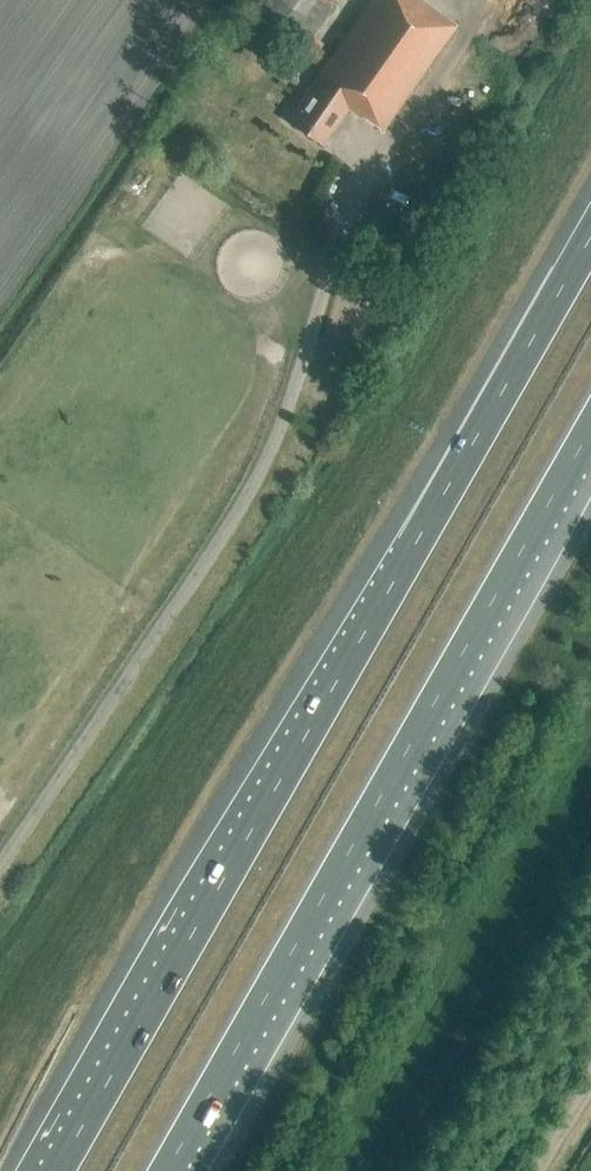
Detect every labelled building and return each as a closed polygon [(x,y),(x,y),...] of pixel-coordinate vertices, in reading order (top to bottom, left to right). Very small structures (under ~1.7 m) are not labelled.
[(247,7),(290,37),(316,0),(252,0),(247,7)] [(457,25),(421,0),(371,0),(312,83),(315,84),(289,121),(321,143),(347,107),(362,117),(363,115),(383,129),(457,25)] [(315,63),(325,49),(321,46),(324,43),(311,33),(299,50),(315,63)]
